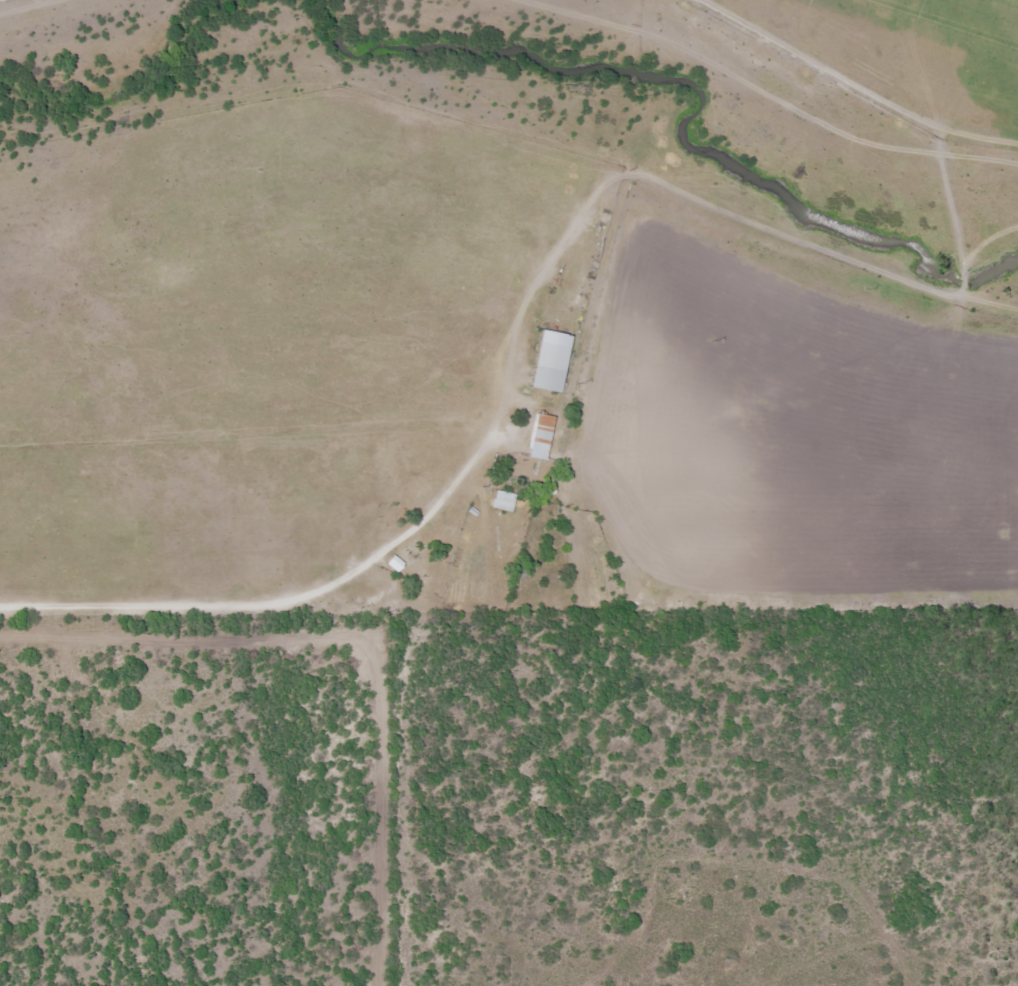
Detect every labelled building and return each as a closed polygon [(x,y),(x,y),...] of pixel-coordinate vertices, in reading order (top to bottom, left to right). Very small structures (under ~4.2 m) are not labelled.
[(528,387),(557,392),(568,333),(538,328),(528,387)] [(552,416),(534,413),(526,455),(544,458),(552,416)] [(510,511),(513,493),(493,489),(490,507),(510,511)] [(384,565),(391,569),(395,561),(388,557),(384,565)]
